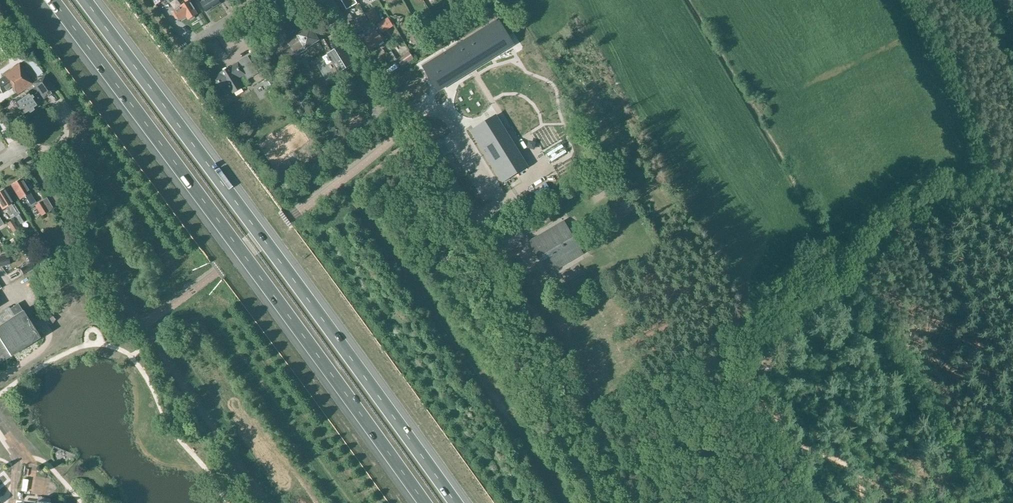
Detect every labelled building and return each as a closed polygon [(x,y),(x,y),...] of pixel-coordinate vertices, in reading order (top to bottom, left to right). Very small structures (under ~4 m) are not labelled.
[(174,11),(180,20),(187,16),(189,20),(198,14),(190,1),(191,0),(185,0),(187,3),(180,6),(181,7),(174,11)] [(207,12),(221,3),(219,0),(206,0),(201,3),(207,12)] [(347,9),(347,10),(358,4),(356,0),(341,0),(347,9)] [(322,20),(318,13),(312,17),(317,24),(322,20)] [(499,19),(422,66),(422,67),(429,62),(443,84),(511,41),(498,20),(499,19)] [(368,21),(360,26),(364,31),(372,27),(368,21)] [(286,36),(289,40),(276,49),(282,59),(295,51),(296,52),(317,38),(308,23),(286,36)] [(369,36),(364,39),(371,50),(384,40),(380,35),(382,34),(376,25),(366,31),(369,36)] [(327,54),(339,73),(355,63),(343,44),(332,51),(327,54)] [(414,59),(410,53),(398,60),(402,67),(414,59)] [(238,63),(231,68),(230,67),(221,73),(222,74),(214,79),(220,89),(228,84),(234,93),(243,88),(238,80),(246,75),(249,79),(258,73),(248,57),(238,63)] [(0,80),(0,90),(2,93),(11,87),(17,95),(33,84),(19,64),(3,75),(5,77),(0,80)] [(32,95),(39,91),(44,99),(56,91),(46,75),(34,83),(36,86),(14,101),(24,117),(39,106),(32,95)] [(524,168),(493,118),(471,131),(471,130),(470,131),(503,183),(503,182),(503,181),(524,168)] [(21,179),(11,185),(20,199),(25,196),(28,201),(33,198),(21,179)] [(542,188),(534,193),(538,199),(546,194),(542,188)] [(0,192),(0,206),(2,209),(6,207),(10,215),(13,214),(15,217),(16,217),(21,224),(26,221),(16,203),(12,206),(11,204),(12,203),(4,189),(0,192)] [(43,217),(49,213),(42,201),(36,205),(43,217)] [(13,220),(8,223),(15,233),(20,230),(13,220)] [(548,273),(582,253),(564,222),(542,235),(544,240),(533,246),(548,273)] [(3,259),(0,259),(0,267),(10,264),(7,255),(2,256),(3,259)] [(20,269),(23,274),(34,268),(31,263),(20,269)] [(41,337),(18,304),(0,316),(0,364),(41,337)]
